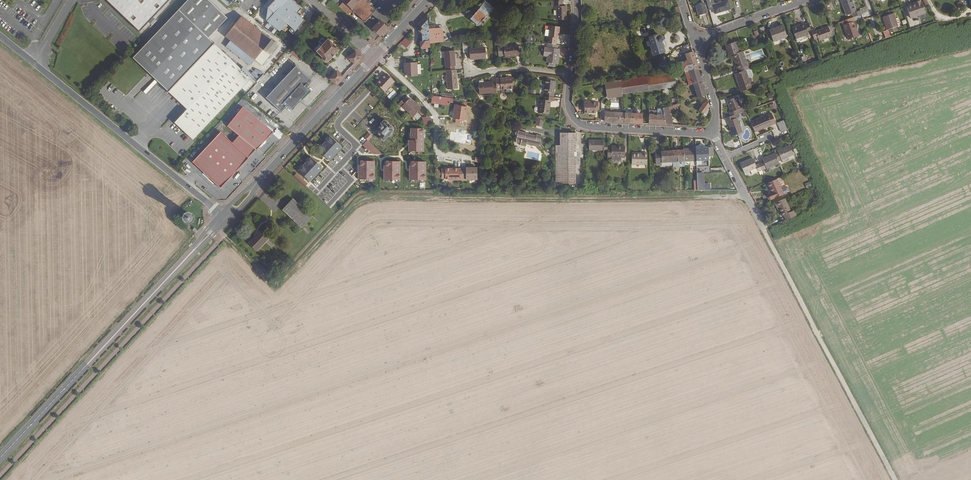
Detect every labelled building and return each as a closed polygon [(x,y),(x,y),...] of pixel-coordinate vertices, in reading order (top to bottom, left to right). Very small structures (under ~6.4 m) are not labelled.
[(138,31),(167,0),(108,0),(138,31)] [(178,10),(208,38),(215,31),(227,18),(208,0),(188,0),(178,10)] [(297,13),(301,9),(292,0),(287,0),(275,12),(267,21),(280,31),(282,29),(287,24),(289,25),(291,28),(295,31),(305,21),(297,13)] [(355,13),(365,22),(376,11),(364,0),(341,0),(355,13)] [(728,0),(715,4),(713,0),(706,0),(709,10),(713,9),(714,14),(731,9),(728,0)] [(852,0),(841,0),(846,15),(852,13),(853,17),(854,17),(862,14),(860,10),(856,12),(852,0)] [(925,13),(921,0),(914,3),(906,6),(910,19),(925,13)] [(478,26),(493,9),(485,2),(470,19),(478,26)] [(566,20),(566,6),(562,6),(562,2),(554,2),(554,6),(556,6),(557,20),(566,20)] [(707,12),(705,3),(695,6),(698,15),(707,12)] [(178,10),(133,58),(187,109),(174,123),(193,140),(242,88),(250,80),(251,79),(208,38),(178,10)] [(898,26),(893,13),(882,17),(887,30),(889,29),(890,33),(897,30),(896,27),(898,26)] [(428,41),(427,26),(427,15),(418,24),(421,27),(418,31),(421,33),(422,32),(422,41),(428,41)] [(242,16),(225,36),(261,65),(277,45),(242,16)] [(859,36),(853,21),(855,21),(854,17),(853,17),(842,21),(843,25),(848,40),(859,36)] [(387,28),(380,20),(372,29),(380,36),(387,28)] [(814,37),(811,30),(809,23),(805,24),(792,28),(796,39),(803,37),(808,35),(810,39),(814,37)] [(787,37),(783,25),(769,30),(773,42),(787,37)] [(556,45),(558,33),(559,34),(560,27),(550,26),(548,44),(556,45)] [(831,36),(828,27),(816,31),(815,29),(811,30),(814,37),(815,40),(818,38),(819,41),(831,36)] [(442,42),(441,28),(429,29),(429,36),(430,43),(442,42)] [(665,52),(662,43),(663,41),(662,36),(660,34),(659,34),(649,37),(651,45),(650,45),(653,56),(665,52)] [(406,48),(412,42),(406,37),(401,42),(406,48)] [(327,62),(339,50),(328,39),(321,46),(316,51),(322,57),(322,59),(326,62),(327,62)] [(743,51),(751,48),(749,44),(740,47),(738,41),(735,42),(739,52),(743,51)] [(739,52),(735,42),(725,45),(729,56),(732,55),(739,52)] [(558,64),(560,49),(557,49),(558,45),(556,45),(548,44),(547,44),(547,47),(545,47),(544,56),(547,57),(546,63),(558,64)] [(520,56),(519,45),(503,46),(505,58),(520,56)] [(486,59),(485,47),(469,48),(470,60),(486,59)] [(293,50),(291,53),(299,60),(302,56),(293,50)] [(361,58),(353,51),(345,59),(353,66),(361,58)] [(456,66),(455,51),(444,51),(445,67),(446,67),(446,70),(455,70),(455,66),(456,66)] [(748,65),(743,51),(739,52),(732,55),(738,72),(750,68),(751,68),(749,65),(748,65)] [(697,68),(692,52),(685,54),(687,60),(681,62),(683,70),(684,70),(697,68)] [(418,76),(417,63),(404,63),(404,73),(407,73),(407,76),(418,76)] [(677,66),(676,63),(667,65),(668,72),(672,72),(672,67),(677,66)] [(296,65),(266,98),(280,112),(287,105),(290,107),(293,107),(307,92),(307,89),(304,86),(311,79),(296,65)] [(706,95),(697,68),(684,70),(689,86),(693,84),(698,98),(706,95)] [(751,84),(748,77),(753,76),(750,68),(738,72),(735,73),(737,79),(742,91),(752,87),(751,84)] [(458,89),(456,70),(446,71),(447,90),(458,89)] [(342,77),(336,71),(328,79),(335,85),(342,77)] [(622,94),(676,86),(673,71),(672,72),(668,72),(620,80),(622,94)] [(385,92),(395,81),(386,73),(376,84),(385,92)] [(513,89),(512,78),(509,78),(508,77),(495,78),(496,83),(496,90),(501,89),(501,90),(513,89)] [(250,80),(242,88),(245,91),(253,84),(250,80)] [(544,92),(544,96),(554,97),(556,81),(545,80),(544,92)] [(622,94),(620,80),(605,82),(607,98),(623,96),(622,94)] [(496,90),(496,83),(492,83),(492,82),(478,83),(479,94),(493,93),(493,94),(497,93),(496,90)] [(359,105),(368,96),(363,90),(354,99),(359,105)] [(449,105),(449,98),(432,96),(431,103),(449,105)] [(549,114),(550,101),(554,102),(554,97),(544,96),(543,100),(540,100),(538,113),(549,114)] [(741,108),(737,97),(727,101),(731,112),(729,113),(731,116),(738,113),(745,111),(744,107),(741,108)] [(421,108),(410,98),(406,101),(403,98),(398,104),(401,107),(402,107),(413,117),(421,108)] [(707,109),(709,107),(709,106),(707,100),(704,102),(698,110),(706,116),(709,111),(707,109)] [(353,110),(357,106),(352,101),(348,104),(353,110)] [(596,113),(596,102),(592,102),(592,101),(585,101),(584,113),(596,113)] [(670,115),(669,109),(679,106),(678,103),(663,108),(664,115),(666,125),(673,125),(671,115),(670,115)] [(466,120),(468,107),(454,105),(453,118),(466,120)] [(243,107),(227,126),(239,136),(256,150),(273,132),(243,107)] [(625,123),(625,113),(605,112),(604,122),(625,123)] [(643,124),(642,115),(641,114),(625,113),(625,123),(643,124)] [(742,133),(737,118),(739,117),(738,113),(731,116),(725,118),(726,122),(728,121),(733,136),(742,133)] [(772,113),(768,115),(751,122),(755,132),(772,125),(776,123),(772,113)] [(666,125),(664,115),(649,114),(649,124),(666,125)] [(543,127),(544,120),(537,118),(535,125),(543,127)] [(391,134),(393,131),(392,129),(393,128),(390,125),(385,120),(383,120),(380,123),(381,125),(379,127),(381,129),(377,133),(378,134),(380,136),(379,138),(383,141),(388,136),(389,137),(391,134)] [(787,129),(783,120),(777,123),(781,132),(787,129)] [(423,151),(424,127),(410,127),(410,139),(408,139),(408,151),(423,151)] [(376,157),(381,152),(368,140),(373,135),(368,131),(363,136),(367,139),(362,145),(369,151),(376,157)] [(526,134),(526,133),(518,131),(516,142),(520,143),(520,145),(526,146),(526,145),(539,148),(541,136),(537,135),(536,136),(526,134)] [(220,132),(192,162),(220,188),(249,158),(248,158),(256,150),(239,136),(232,143),(220,132)] [(580,165),(580,152),(575,152),(575,133),(561,133),(561,135),(560,135),(560,145),(556,145),(556,184),(575,184),(575,165),(580,165)] [(317,148),(329,160),(343,147),(330,134),(317,148)] [(607,147),(607,142),(604,142),(604,140),(589,140),(589,150),(603,151),(603,153),(607,153),(607,147)] [(793,155),(789,145),(777,151),(777,149),(774,151),(775,153),(779,163),(782,161),(781,160),(788,157),(793,155)] [(625,158),(625,146),(611,146),(611,147),(607,147),(607,153),(607,158),(611,158),(611,162),(621,162),(621,158),(625,158)] [(696,161),(695,148),(683,149),(683,150),(684,162),(696,161)] [(709,166),(708,148),(695,148),(696,161),(696,166),(696,167),(709,166)] [(684,162),(683,150),(672,151),(673,162),(684,162)] [(673,162),(672,151),(655,151),(656,165),(661,165),(661,162),(673,162)] [(647,165),(647,153),(643,153),(643,154),(632,153),(631,164),(647,165)] [(779,163),(775,153),(762,159),(763,162),(759,164),(762,170),(762,171),(766,169),(780,163),(779,163)] [(297,169),(310,181),(323,167),(310,155),(297,169)] [(762,170),(759,164),(759,163),(755,165),(752,158),(740,163),(744,174),(750,171),(752,175),(762,170)] [(358,160),(358,171),(353,172),(353,179),(374,178),(374,160),(358,160)] [(383,179),(400,180),(400,160),(384,160),(383,179)] [(426,180),(426,160),(409,160),(409,180),(426,180)] [(477,167),(445,168),(445,180),(477,180),(477,167)] [(297,172),(294,175),(305,186),(308,183),(297,172)] [(705,184),(704,173),(697,174),(698,190),(710,190),(710,183),(705,184)] [(783,194),(777,179),(768,183),(767,183),(772,193),(768,194),(768,195),(770,199),(783,194)] [(312,217),(293,199),(282,210),(302,228),(312,217)] [(791,212),(785,199),(775,203),(778,210),(779,210),(782,216),(784,215),(786,220),(796,216),(794,211),(791,212)] [(269,238),(260,230),(249,243),(257,251),(269,238)]
